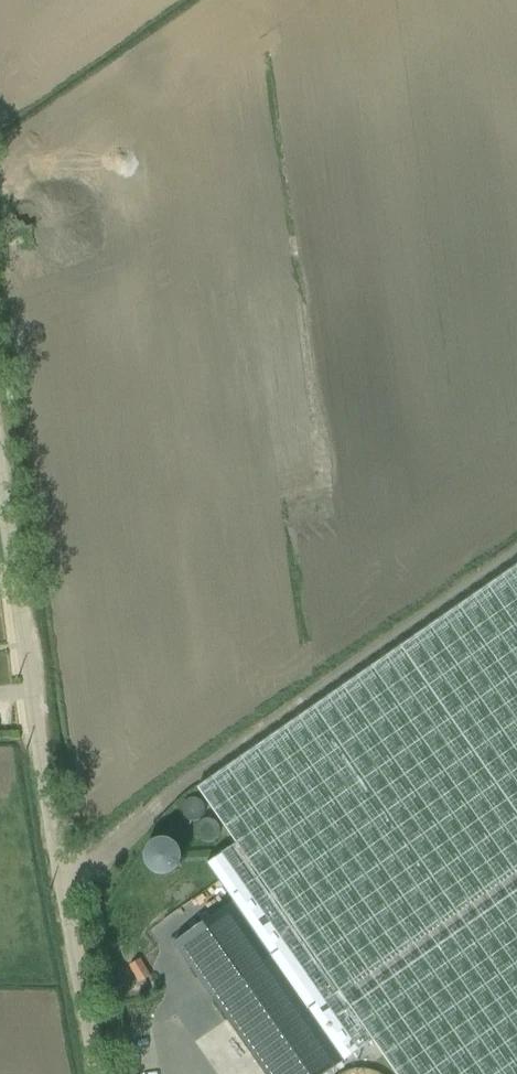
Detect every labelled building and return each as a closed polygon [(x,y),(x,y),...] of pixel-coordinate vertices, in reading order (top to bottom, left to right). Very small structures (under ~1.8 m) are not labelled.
[(196,789),(233,841),(199,865),(265,960),(209,999),(262,1073),(327,1073),(372,1042),(395,1073),(516,1073),(516,564),(196,789)] [(193,847),(177,816),(150,830),(165,860),(193,847)] [(143,949),(132,958),(145,976),(157,967),(143,949)]
